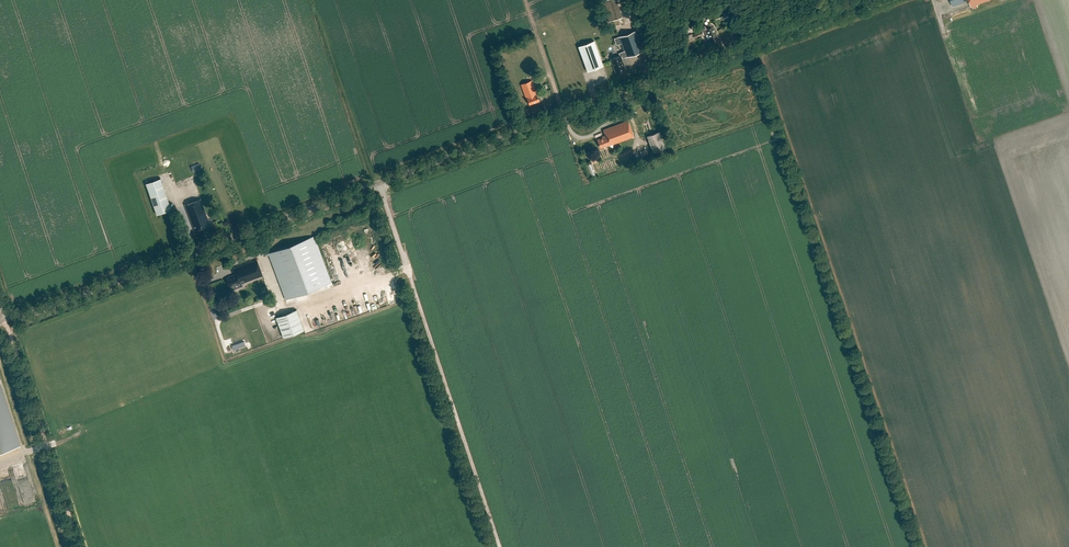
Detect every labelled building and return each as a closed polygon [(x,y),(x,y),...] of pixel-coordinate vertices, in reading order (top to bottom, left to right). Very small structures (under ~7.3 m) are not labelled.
[(609,22),(622,17),(617,0),(605,0),(602,1),(609,22)] [(712,26),(711,27),(710,24),(704,27),(703,29),(705,34),(708,33),(711,42),(717,39),(712,26)] [(616,73),(625,69),(621,58),(626,57),(626,58),(644,51),(644,50),(643,50),(636,30),(618,37),(623,49),(624,53),(619,55),(620,56),(611,59),(616,73)] [(578,46),(587,71),(603,66),(594,40),(578,46)] [(531,81),(521,85),(526,99),(529,105),(539,101),(537,95),(531,81)] [(628,120),(603,130),(605,135),(602,136),(602,137),(597,139),(600,147),(609,144),(609,145),(633,136),(628,120)] [(660,131),(647,136),(653,153),(666,148),(660,131)] [(200,162),(190,165),(193,173),(203,169),(200,162)] [(163,178),(148,183),(158,215),(173,210),(163,178)] [(200,199),(185,205),(195,231),(210,225),(200,199)] [(332,282),(315,237),(269,255),(286,299),(304,292),(304,293),(332,282)] [(257,260),(232,269),(234,275),(231,276),(231,277),(226,279),(230,287),(231,290),(236,288),(235,285),(238,284),(238,285),(263,276),(257,260)] [(361,314),(371,312),(367,300),(358,302),(361,314)] [(304,330),(297,309),(276,317),(283,338),(304,330)] [(19,446),(0,385),(0,452),(19,446)]
